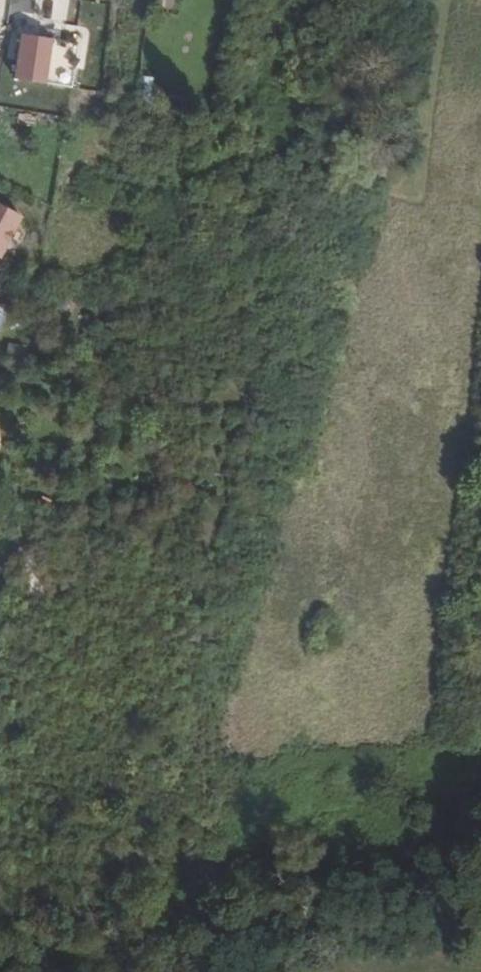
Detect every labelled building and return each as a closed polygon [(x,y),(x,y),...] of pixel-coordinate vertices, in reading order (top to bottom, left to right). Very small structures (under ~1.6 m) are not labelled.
[(19,34),(12,81),(70,90),(78,44),(19,34)] [(21,215),(0,204),(0,256),(21,215)]
